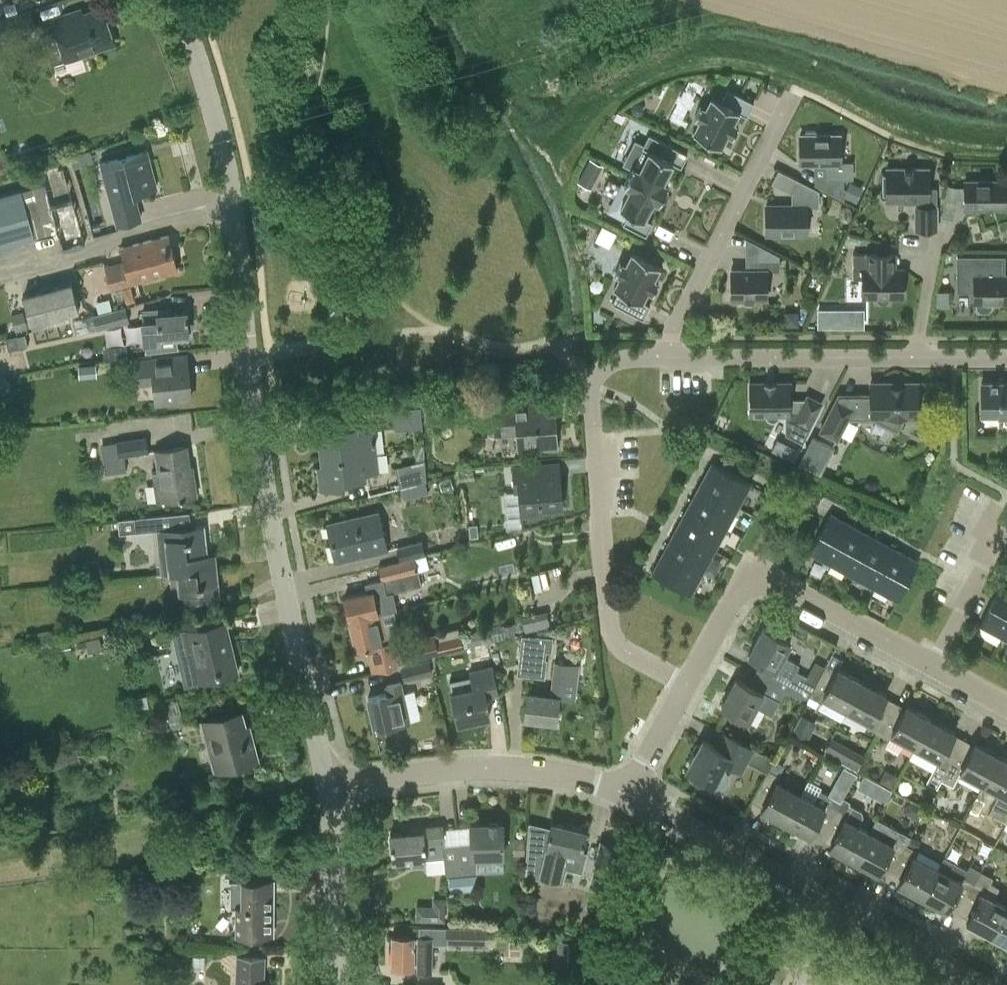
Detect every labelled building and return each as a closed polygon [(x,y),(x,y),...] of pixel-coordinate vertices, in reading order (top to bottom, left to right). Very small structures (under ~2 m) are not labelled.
[(53,22),(66,56),(112,40),(100,6),(53,22)] [(39,28),(33,9),(0,21),(0,39),(1,41),(39,28)] [(721,100),(712,96),(706,108),(700,105),(695,116),(701,119),(694,132),(721,146),(728,133),(733,136),(739,125),(733,122),(739,111),(747,115),(754,102),(728,88),(721,100)] [(620,114),(617,121),(624,124),(627,118),(620,114)] [(806,134),(800,134),(800,163),(827,163),(826,177),(852,177),(852,162),(840,162),(840,134),(816,134),(816,132),(815,131),(807,131),(806,132),(806,134)] [(629,174),(664,192),(668,183),(663,180),(673,161),(681,166),(688,153),(650,133),(644,144),(636,140),(624,164),(632,168),(629,174)] [(101,162),(117,224),(141,217),(134,192),(156,186),(146,150),(101,162)] [(82,164),(79,153),(71,155),(75,166),(82,164)] [(604,165),(590,158),(578,182),(591,188),(604,165)] [(85,243),(63,166),(41,172),(44,183),(57,229),(63,249),(85,243)] [(887,194),(887,201),(916,201),(916,228),(937,228),(937,187),(929,187),(929,167),(913,167),(913,169),(905,169),(905,167),(887,168),(887,175),(883,175),(883,194),(887,194)] [(659,201),(664,192),(629,174),(624,183),(631,186),(621,206),(629,211),(623,222),(646,234),(653,221),(644,217),(654,198),(659,201)] [(767,204),(767,234),(807,234),(807,206),(819,206),(819,190),(796,179),(790,191),(793,192),(793,204),(767,204)] [(965,180),(965,208),(1005,208),(1005,180),(965,180)] [(844,196),(856,202),(863,189),(850,183),(844,196)] [(948,184),(946,196),(954,198),(956,186),(948,184)] [(34,236),(21,190),(0,196),(0,246),(34,236)] [(843,221),(848,221),(851,218),(851,208),(848,206),(843,205),(841,208),(840,218),(843,221)] [(604,224),(597,237),(610,243),(616,230),(604,224)] [(109,273),(112,286),(177,269),(169,234),(119,246),(126,268),(109,273)] [(619,289),(612,302),(643,318),(650,304),(642,300),(648,289),(653,292),(659,281),(653,278),(660,265),(633,251),(626,264),(620,261),(615,272),(621,275),(614,287),(619,289)] [(863,278),(863,296),(877,296),(877,299),(880,302),(883,303),(886,302),(889,299),(889,296),(903,296),(903,268),(897,268),(897,254),(853,254),(853,278),(863,278)] [(957,290),(975,290),(975,302),(977,302),(977,307),(981,311),(988,311),(992,307),(992,302),(1006,302),(1006,274),(1002,274),(1002,269),(1005,269),(1005,256),(957,256),(957,290)] [(755,269),(731,269),(731,298),(743,298),(745,301),(753,301),(755,298),(767,298),(767,269),(779,269),(779,257),(755,257),(755,269)] [(72,282),(24,294),(34,332),(71,322),(69,313),(80,311),(72,282)] [(136,301),(132,287),(123,289),(123,291),(116,293),(120,306),(136,301)] [(78,335),(131,321),(127,308),(74,322),(78,335)] [(146,343),(147,352),(178,348),(177,335),(189,334),(188,320),(189,320),(188,316),(187,316),(186,311),(171,312),(171,308),(143,310),(144,315),(141,315),(141,321),(143,321),(145,343),(146,343)] [(832,327),(832,308),(818,308),(818,327),(832,327)] [(28,328),(24,312),(12,315),(16,331),(18,330),(28,328)] [(798,313),(784,313),(785,326),(798,327),(798,313)] [(29,347),(26,334),(7,338),(10,351),(29,347)] [(177,355),(139,359),(142,387),(154,385),(155,402),(191,398),(188,367),(178,368),(176,356),(178,356),(177,355)] [(80,379),(98,377),(96,364),(79,366),(80,379)] [(779,414),(786,414),(786,435),(801,442),(822,402),(808,395),(806,398),(790,398),(790,382),(775,382),(775,381),(765,381),(764,382),(750,382),(750,414),(766,414),(767,417),(771,420),(775,420),(778,417),(779,414)] [(862,414),(862,413),(871,413),(871,417),(877,417),(878,419),(880,420),(882,422),(883,422),(886,424),(889,425),(891,425),(893,424),(896,424),(898,423),(900,422),(901,420),(903,419),(904,417),(917,417),(917,382),(871,382),(871,393),(859,393),(853,406),(837,398),(820,430),(837,439),(850,414),(850,415),(851,416),(852,417),(853,418),(854,418),(856,418),(857,418),(858,418),(859,417),(860,416),(861,415),(862,414)] [(982,414),(1006,414),(1006,382),(982,382),(982,414)] [(427,420),(447,418),(445,403),(425,406),(427,420)] [(518,432),(519,448),(557,445),(554,412),(525,415),(524,403),(493,405),(495,434),(518,432)] [(395,409),(396,428),(423,426),(421,406),(395,409)] [(323,459),(377,453),(374,428),(358,430),(358,425),(320,429),(323,459)] [(812,435),(799,462),(821,474),(835,446),(812,435)] [(103,443),(108,474),(129,470),(126,456),(150,453),(147,436),(103,443)] [(157,500),(163,500),(180,497),(180,498),(184,498),(184,496),(196,494),(194,477),(191,477),(186,444),(156,449),(159,472),(153,472),(157,500)] [(377,453),(323,459),(324,464),(319,465),(322,489),(345,487),(345,481),(367,479),(366,474),(379,473),(377,453)] [(396,467),(401,487),(402,487),(428,480),(425,460),(396,467)] [(751,483),(711,462),(699,484),(739,506),(751,483)] [(522,514),(541,513),(540,508),(561,507),(559,474),(547,475),(546,464),(514,466),(515,490),(520,490),(522,514)] [(431,492),(428,481),(428,480),(402,487),(405,499),(431,492)] [(739,506),(699,484),(688,506),(727,527),(739,506)] [(727,527),(688,506),(676,528),(715,549),(727,527)] [(328,523),(336,560),(387,549),(379,512),(328,523)] [(831,564),(853,525),(830,512),(809,552),(831,564)] [(177,571),(180,570),(179,563),(195,562),(195,554),(207,553),(207,552),(204,524),(167,528),(166,515),(119,520),(121,534),(157,531),(161,573),(177,572),(177,571)] [(477,523),(468,524),(469,537),(478,537),(477,523)] [(853,576),(875,537),(853,525),(831,564),(853,576)] [(715,549),(676,528),(664,549),(704,570),(715,549)] [(875,588),(896,548),(875,537),(853,576),(875,588)] [(400,559),(426,551),(423,539),(397,547),(400,559)] [(896,548),(875,588),(897,600),(919,561),(896,548)] [(704,570),(664,549),(652,572),(692,593),(704,570)] [(180,570),(177,571),(177,572),(180,600),(220,596),(215,551),(207,552),(207,553),(195,554),(195,562),(179,563),(180,570)] [(345,597),(350,619),(384,611),(384,613),(399,609),(394,594),(423,585),(419,572),(431,568),(426,551),(400,559),(401,561),(379,567),(382,580),(366,583),(367,592),(345,597)] [(1006,627),(1006,588),(1001,585),(979,624),(1002,636),(1006,627)] [(350,619),(357,649),(367,647),(372,671),(400,666),(394,640),(390,640),(384,613),(384,611),(350,619)] [(186,629),(192,656),(198,655),(202,675),(217,672),(218,676),(238,671),(233,649),(229,650),(222,621),(186,629)] [(523,634),(518,676),(546,679),(550,638),(559,638),(557,621),(546,622),(547,630),(540,630),(540,635),(523,634)] [(507,637),(516,635),(513,625),(504,628),(507,637)] [(807,702),(810,696),(809,695),(825,666),(816,661),(808,676),(797,670),(800,664),(783,655),(791,641),(765,627),(749,655),(761,662),(755,673),(786,691),(805,701),(807,702)] [(408,642),(412,661),(465,648),(465,647),(492,640),(490,630),(462,637),(460,629),(408,642)] [(103,650),(101,637),(87,640),(87,641),(78,643),(80,650),(89,648),(90,653),(103,650)] [(486,643),(472,646),(475,660),(489,657),(486,643)] [(405,682),(434,674),(430,659),(401,667),(405,682)] [(551,694),(528,692),(525,718),(556,721),(559,697),(575,698),(579,663),(555,661),(551,694)] [(809,695),(810,696),(822,702),(825,697),(847,709),(862,680),(838,667),(837,669),(827,664),(826,666),(825,666),(809,695)] [(486,697),(500,694),(494,665),(470,670),(473,686),(452,691),(458,722),(490,715),(486,697)] [(773,715),(786,691),(755,673),(749,684),(737,678),(721,706),(748,720),(756,705),(773,715)] [(862,680),(847,709),(871,722),(868,727),(878,732),(895,701),(885,696),(887,693),(862,680)] [(389,692),(368,696),(375,728),(409,720),(401,681),(387,684),(389,692)] [(915,747),(931,717),(907,704),(905,707),(895,701),(878,732),(890,739),(893,735),(915,747)] [(210,738),(215,737),(223,767),(258,758),(253,739),(250,740),(242,710),(205,720),(210,738)] [(809,740),(818,722),(802,715),(793,732),(809,740)] [(931,717),(915,747),(939,760),(927,782),(938,788),(942,780),(941,779),(964,738),(954,733),(955,730),(931,717)] [(724,764),(743,775),(757,749),(729,734),(721,748),(703,738),(687,768),(718,785),(722,787),(726,786),(729,783),(730,778),(729,774),(726,770),(722,768),(724,764)] [(983,784),(999,754),(975,741),(973,744),(964,738),(941,779),(942,780),(953,786),(961,772),(983,784)] [(857,769),(864,758),(830,739),(824,751),(857,769)] [(49,769),(81,761),(77,747),(45,755),(49,769)] [(983,784),(1001,793),(990,813),(1006,822),(1006,821),(1006,759),(999,754),(983,784)] [(785,822),(801,793),(779,781),(781,776),(769,770),(753,801),(762,806),(761,809),(785,822)] [(858,786),(885,800),(892,787),(865,773),(858,786)] [(801,793),(785,822),(809,835),(810,833),(820,839),(841,801),(820,790),(815,800),(801,793)] [(854,860),(870,830),(859,824),(864,816),(862,811),(850,804),(851,801),(844,797),(842,802),(841,801),(820,839),(830,844),(829,846),(854,860)] [(870,830),(854,860),(878,873),(879,871),(889,876),(906,844),(907,844),(911,837),(877,818),(871,830),(870,830)] [(581,850),(586,830),(584,829),(585,825),(573,822),(572,826),(552,822),(550,831),(535,827),(536,824),(532,823),(528,867),(530,868),(532,861),(544,864),(543,868),(560,872),(563,859),(579,862),(582,850),(581,850)] [(470,824),(471,842),(458,842),(462,888),(472,887),(477,873),(476,856),(504,855),(503,823),(470,824)] [(390,834),(393,860),(407,859),(408,862),(412,862),(414,867),(425,866),(426,857),(424,842),(444,840),(443,824),(407,828),(408,832),(390,834)] [(917,846),(921,839),(914,834),(909,842),(917,846)] [(600,841),(593,871),(613,876),(620,845),(600,841)] [(442,842),(443,874),(443,877),(450,877),(451,889),(462,888),(458,842),(442,842)] [(524,854),(525,844),(515,843),(514,853),(524,854)] [(922,897),(938,868),(916,856),(919,851),(907,844),(906,844),(889,876),(899,881),(897,884),(922,897)] [(938,868),(922,897),(947,910),(948,908),(957,913),(980,870),(971,865),(968,870),(945,857),(939,868),(938,868)] [(160,883),(160,869),(159,869),(159,865),(151,865),(151,868),(149,869),(149,883),(160,883)] [(990,934),(1006,904),(994,898),(1000,887),(991,882),(994,878),(980,870),(957,913),(968,919),(967,921),(990,934)] [(280,878),(229,877),(229,879),(231,879),(231,906),(236,906),(236,934),(273,934),(273,905),(269,905),(269,879),(280,879),(280,878)] [(434,920),(435,904),(418,904),(417,919),(434,920)] [(990,934),(1006,943),(1006,905),(1006,904),(990,934)] [(392,934),(392,966),(413,966),(413,965),(418,965),(418,973),(434,973),(434,944),(449,944),(449,942),(487,943),(487,927),(447,927),(447,928),(420,927),(420,935),(413,935),(392,934)] [(519,941),(528,941),(528,932),(519,932),(519,941)] [(558,968),(583,969),(584,940),(559,939),(558,968)] [(272,983),(263,982),(264,956),(237,954),(236,984),(272,984),(272,983)]
